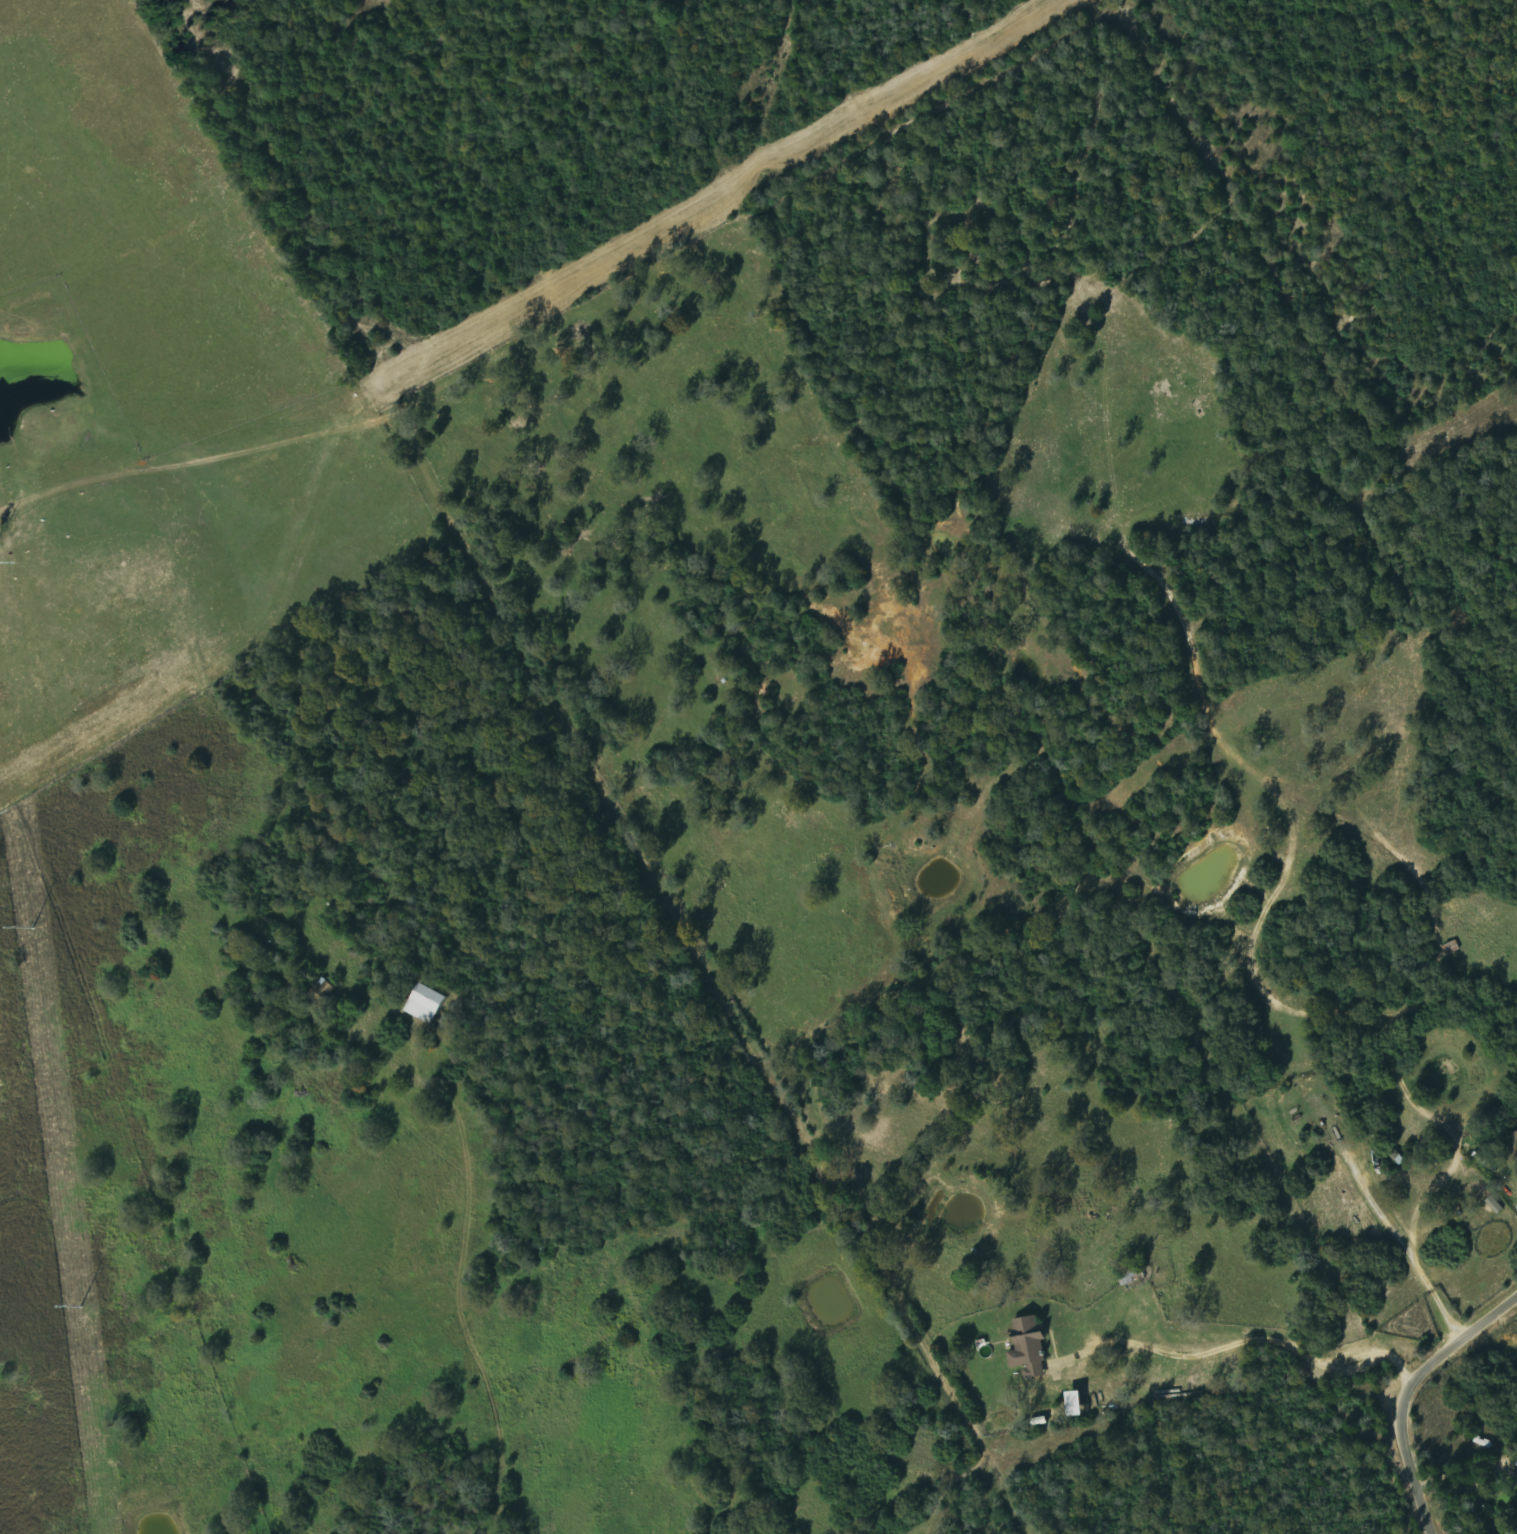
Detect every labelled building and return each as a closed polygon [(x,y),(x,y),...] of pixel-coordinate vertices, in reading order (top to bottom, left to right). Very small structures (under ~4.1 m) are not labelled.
[(1461,950),(1458,941),(1444,946),(1448,956),(1461,950)] [(325,1006),(339,989),(325,978),(312,996),(325,1006)] [(435,1025),(446,995),(417,984),(406,1014),(435,1025)] [(1513,1130),(1508,1151),(1516,1154),(1516,1132),(1513,1130)] [(1487,1202),(1499,1215),(1505,1209),(1493,1196),(1487,1202)] [(1012,1369),(1024,1368),(1026,1381),(1048,1378),(1043,1341),(1048,1340),(1046,1325),(1041,1325),(1040,1317),(1015,1320),(1019,1351),(1010,1352),(1012,1369)] [(1085,1417),(1085,1392),(1069,1393),(1070,1417),(1085,1417)]
